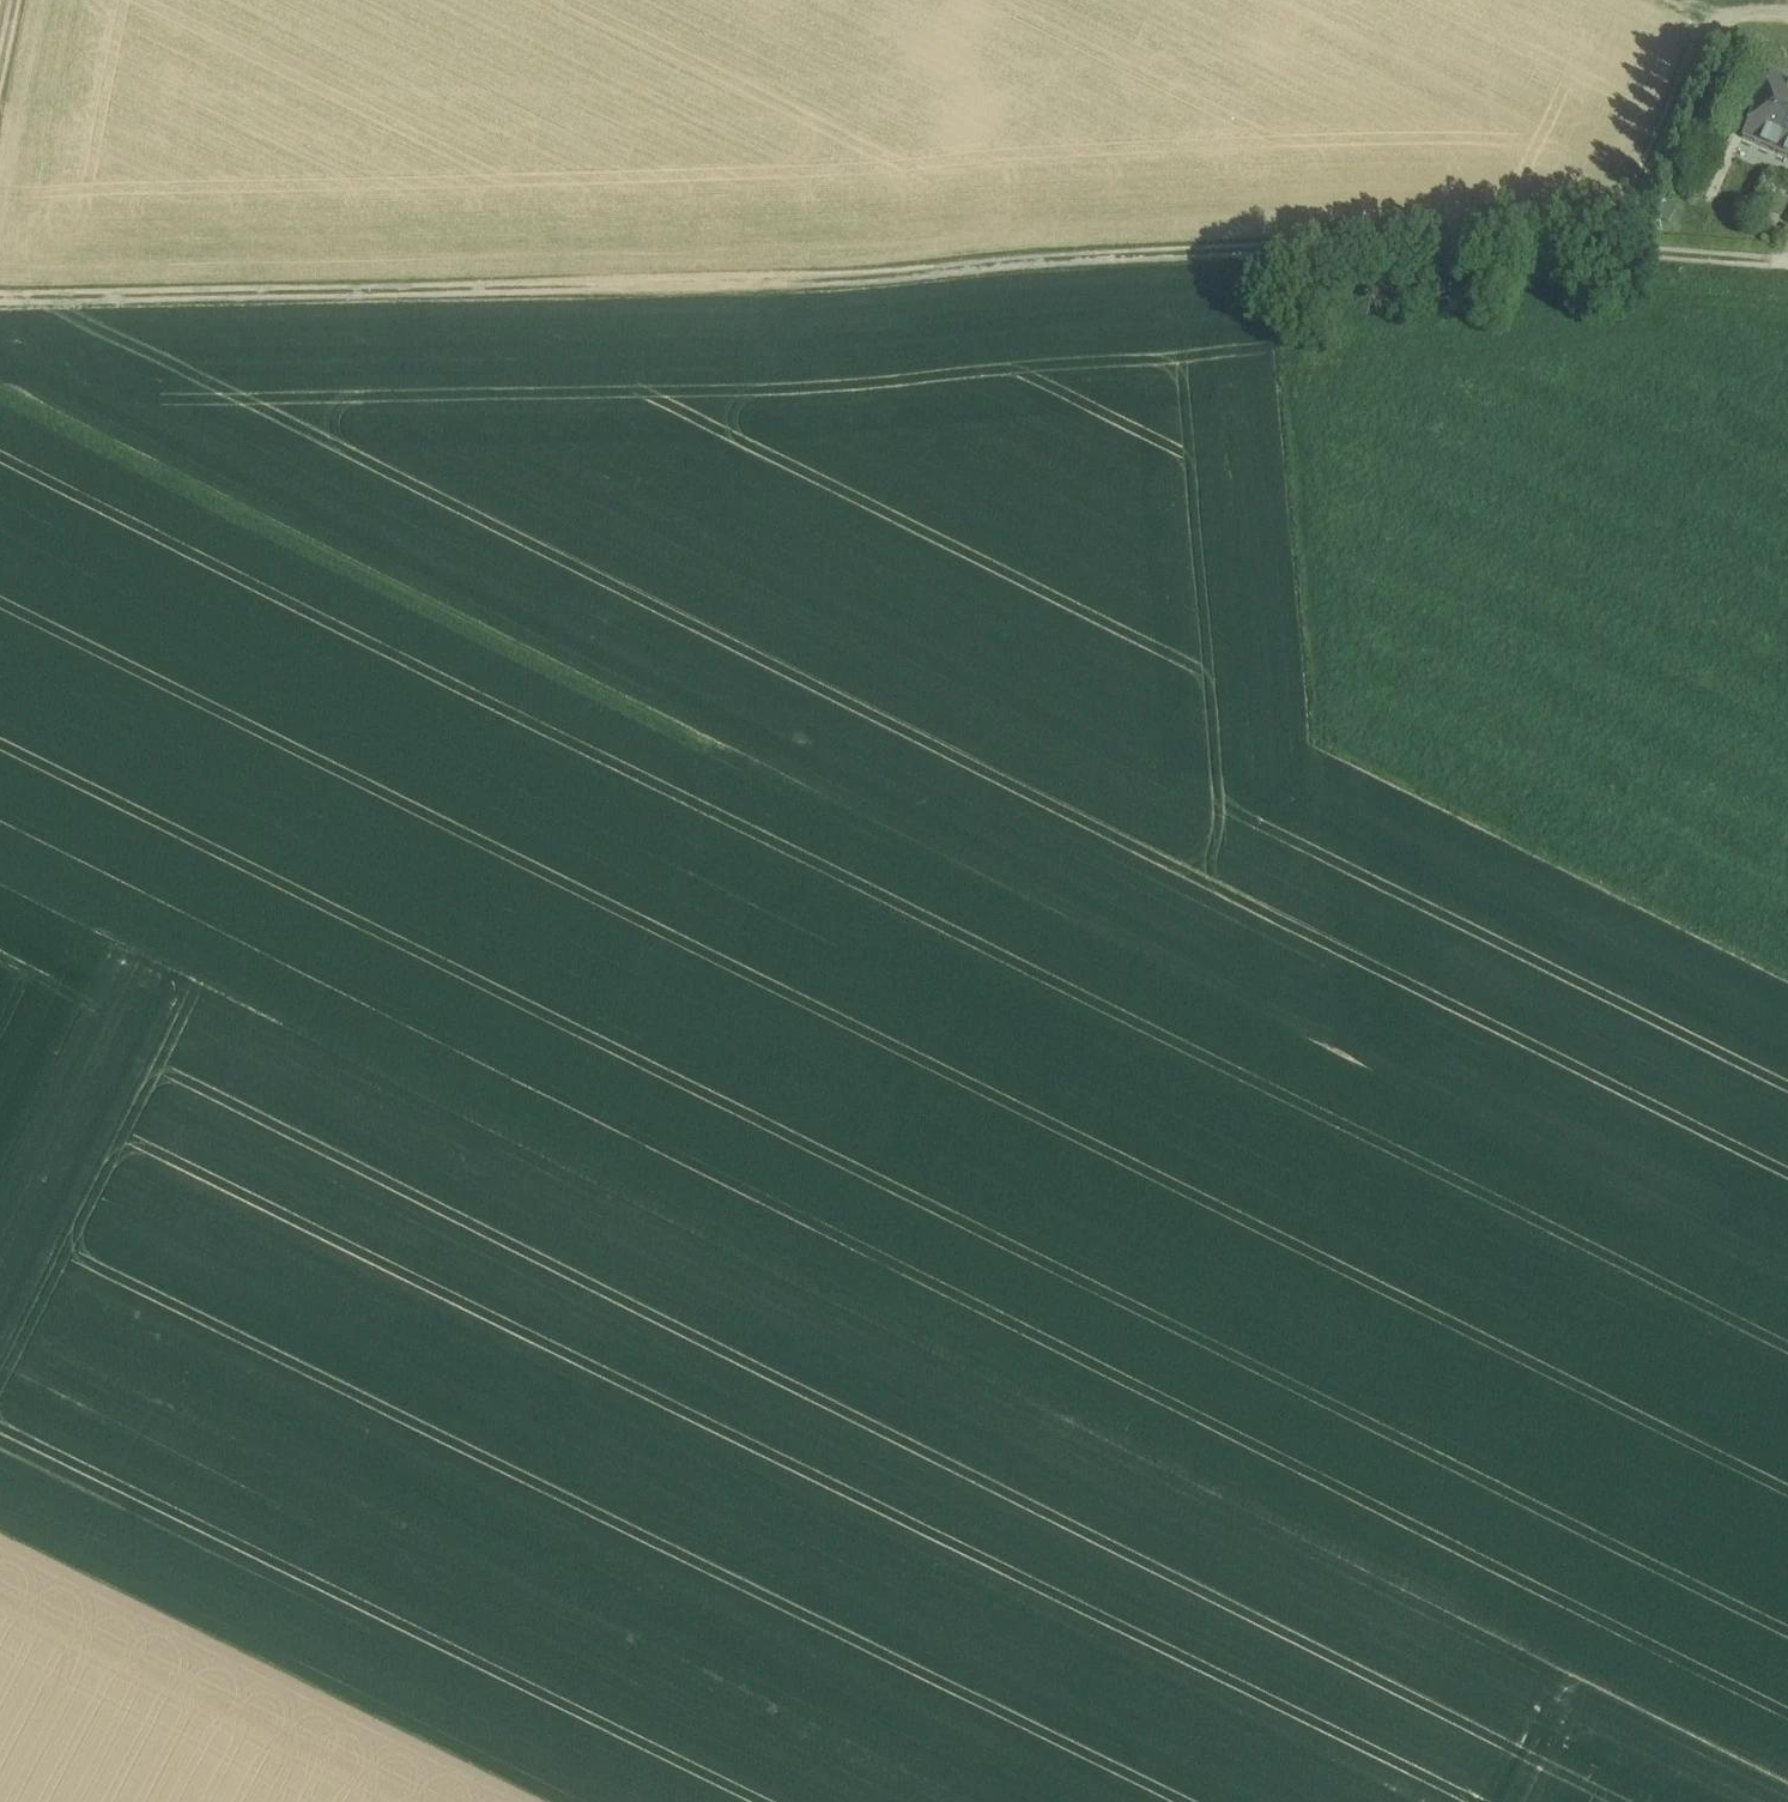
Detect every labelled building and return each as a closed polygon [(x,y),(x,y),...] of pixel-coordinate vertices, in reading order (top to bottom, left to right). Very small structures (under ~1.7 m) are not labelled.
[(1772,73),(1743,136),(1787,156),(1787,80),(1772,73)]
